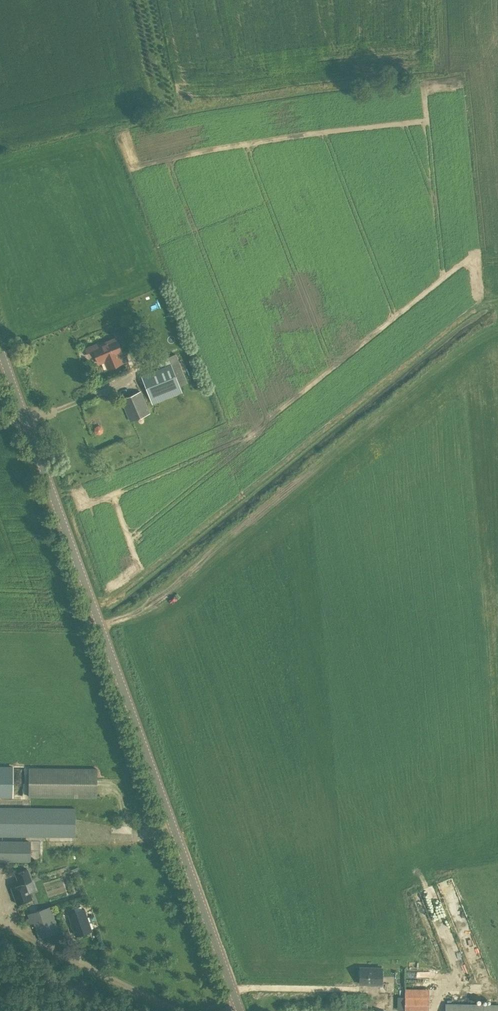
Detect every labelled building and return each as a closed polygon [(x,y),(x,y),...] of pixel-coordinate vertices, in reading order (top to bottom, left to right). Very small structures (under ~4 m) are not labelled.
[(122,353),(116,338),(100,345),(99,342),(85,348),(88,357),(95,355),(99,363),(103,361),(107,369),(124,362),(120,354),(122,353)] [(153,403),(182,392),(179,385),(187,382),(179,363),(175,353),(164,358),(167,365),(142,375),(153,403)] [(130,421),(150,413),(140,390),(121,398),(130,421)] [(95,427),(94,431),(96,434),(100,434),(103,432),(104,428),(101,425),(98,425),(95,427)] [(13,765),(0,765),(0,796),(13,796),(13,765)] [(97,798),(97,768),(29,767),(29,797),(97,798)] [(73,837),(74,807),(0,807),(0,837),(73,837)] [(31,840),(0,840),(0,861),(31,861),(31,840)] [(17,904),(32,898),(26,882),(32,880),(28,868),(15,873),(19,884),(11,887),(17,904)] [(60,931),(51,905),(27,914),(30,923),(34,923),(38,939),(60,931)] [(76,935),(91,930),(84,909),(69,914),(76,935)] [(382,985),(382,968),(360,967),(360,983),(368,984),(368,985),(382,985)] [(12,984),(0,980),(0,995),(7,998),(12,984)] [(430,990),(405,990),(405,1010),(430,1010),(430,990)]
